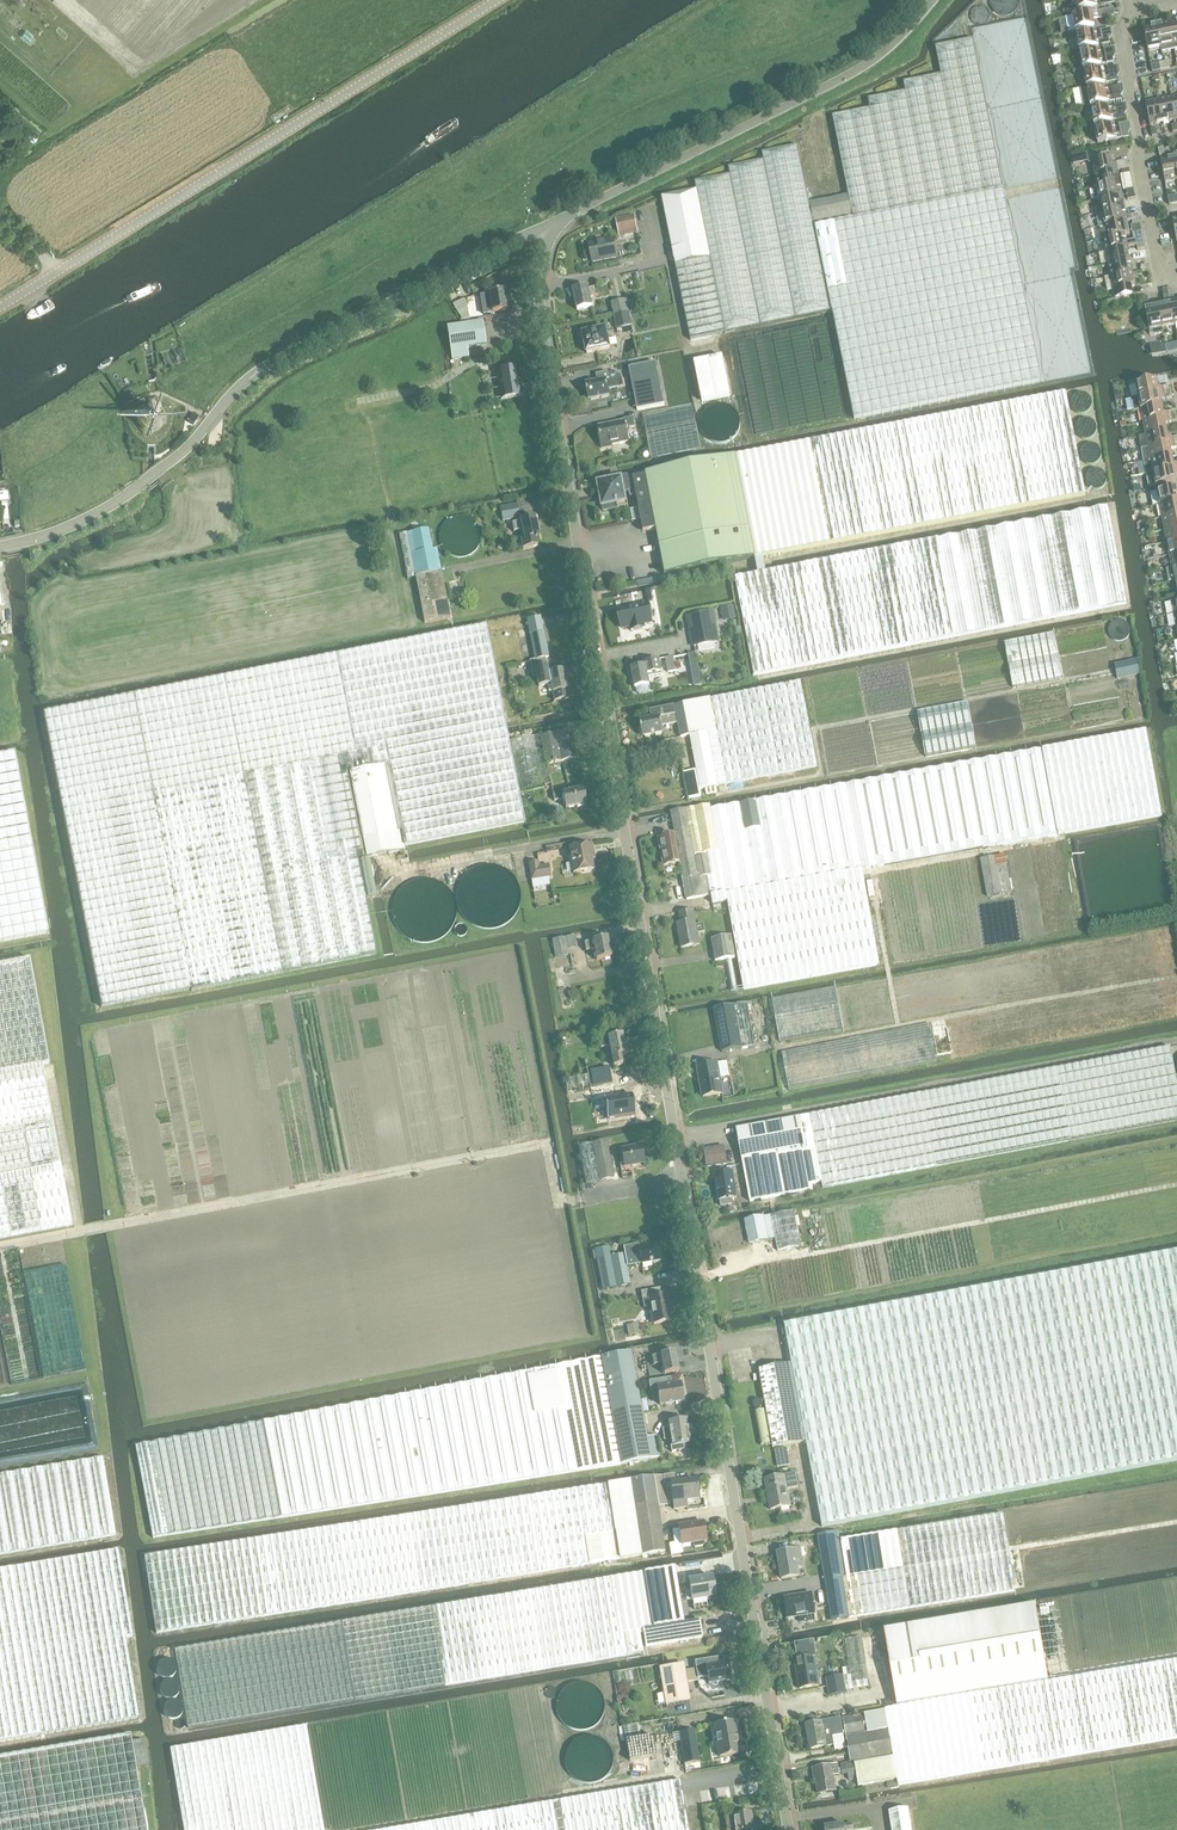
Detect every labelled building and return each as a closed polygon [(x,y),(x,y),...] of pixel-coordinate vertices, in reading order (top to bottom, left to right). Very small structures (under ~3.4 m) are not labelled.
[(1071,10),(1073,16),(1079,15),(1098,11),(1096,0),(1076,0),(1078,9),(1071,10)] [(1073,16),(1066,17),(1069,32),(1076,30),(1095,26),(1094,20),(1103,18),(1102,10),(1098,11),(1079,15),(1073,16)] [(1169,22),(1157,25),(1162,52),(1175,50),(1169,22)] [(1161,47),(1161,52),(1162,52),(1157,25),(1144,27),(1148,50),(1161,47)] [(1095,26),(1076,30),(1079,49),(1099,45),(1110,43),(1110,39),(1107,37),(1097,39),(1095,26)] [(833,311),(834,319),(1022,282),(1004,189),(973,39),(935,47),(941,75),(904,82),(905,92),(868,99),(870,109),(833,116),(848,195),(809,203),(798,146),(762,153),(763,161),(728,167),(730,175),(695,182),(697,189),(661,197),(675,265),(691,340),(833,311)] [(1079,49),(1083,67),(1102,64),(1099,45),(1079,49)] [(1102,64),(1083,67),(1087,86),(1106,82),(1106,83),(1118,80),(1117,77),(1114,75),(1105,77),(1102,64)] [(1087,86),(1080,88),(1084,107),(1090,105),(1110,101),(1121,99),(1121,96),(1118,94),(1109,96),(1106,83),(1106,82),(1087,86)] [(1171,97),(1159,100),(1163,122),(1176,120),(1171,97)] [(1159,100),(1146,103),(1150,125),(1163,122),(1159,100)] [(1110,101),(1090,105),(1094,124),(1113,120),(1125,118),(1125,115),(1122,113),(1112,114),(1110,101)] [(1113,120),(1094,124),(1098,143),(1129,137),(1128,134),(1125,131),(1116,133),(1113,120)] [(1093,162),(1095,174),(1118,170),(1121,169),(1129,168),(1128,160),(1116,162),(1115,157),(1110,158),(1109,152),(1088,156),(1089,163),(1093,162)] [(1079,162),(1078,155),(1071,156),(1073,163),(1079,162)] [(1161,160),(1165,182),(1176,180),(1176,174),(1174,157),(1161,160)] [(1118,170),(1095,174),(1098,186),(1098,187),(1120,183),(1118,170)] [(1122,195),(1120,183),(1098,187),(1098,186),(1092,187),(1095,200),(1100,199),(1100,200),(1122,195)] [(1122,195),(1100,200),(1103,212),(1125,208),(1122,195)] [(1127,221),(1125,208),(1103,212),(1105,225),(1127,221)] [(637,228),(635,215),(617,219),(619,232),(637,228)] [(1107,233),(1101,234),(1102,239),(1129,233),(1127,221),(1105,225),(1107,233)] [(1103,239),(1106,251),(1128,247),(1137,245),(1144,244),(1143,239),(1136,240),(1136,239),(1127,241),(1126,234),(1129,233),(1102,239),(1103,239)] [(592,262),(618,257),(614,238),(589,243),(592,262)] [(1130,259),(1128,247),(1106,251),(1108,264),(1130,259)] [(1133,272),(1130,259),(1108,264),(1111,276),(1111,277),(1133,272)] [(1131,286),(1135,285),(1133,272),(1111,277),(1111,276),(1104,277),(1107,292),(1113,290),(1114,289),(1116,298),(1132,294),(1131,286)] [(1022,282),(834,319),(854,419),(1042,381),(1022,282)] [(590,297),(599,295),(597,287),(589,288),(588,287),(574,290),(578,309),(592,306),(590,297)] [(1168,288),(1169,296),(1170,303),(1175,325),(1176,325),(1176,302),(1175,302),(1174,295),(1172,287),(1168,288)] [(1165,304),(1158,305),(1162,328),(1175,325),(1170,303),(1169,296),(1168,288),(1163,289),(1164,296),(1164,297),(1165,304)] [(493,313),(507,310),(504,290),(489,293),(490,294),(481,296),(482,304),(491,302),(493,313)] [(470,318),(466,299),(453,305),(461,318),(470,318)] [(627,299),(612,302),(612,303),(613,309),(614,314),(614,315),(614,316),(629,313),(627,299)] [(1158,305),(1145,308),(1149,330),(1150,334),(1155,335),(1163,334),(1161,328),(1162,328),(1158,305)] [(629,313),(614,316),(618,336),(634,332),(629,313)] [(482,321),(447,326),(452,360),(469,357),(467,348),(486,345),(482,321)] [(587,353),(602,350),(611,348),(606,328),(583,333),(585,344),(584,345),(585,350),(586,350),(587,353)] [(731,395),(723,356),(695,362),(703,401),(731,395)] [(664,405),(657,363),(630,368),(637,410),(664,405)] [(517,368),(496,371),(500,399),(521,395),(517,368)] [(624,386),(623,376),(609,379),(608,372),(597,374),(598,381),(586,383),(588,392),(586,392),(587,397),(589,397),(589,399),(609,395),(608,389),(624,386)] [(1136,384),(1138,397),(1171,390),(1170,385),(1158,387),(1157,380),(1136,384)] [(1077,400),(1096,397),(1094,382),(1075,385),(1077,400)] [(1131,398),(1133,412),(1141,409),(1162,405),(1161,400),(1173,398),(1171,390),(1138,397),(1131,398)] [(1116,401),(1123,400),(1121,392),(1114,393),(1116,401)] [(763,556),(1086,495),(1066,393),(735,456),(755,558),(763,556)] [(155,404),(150,404),(145,406),(141,410),(139,415),(139,420),(142,425),(145,428),(150,430),(156,430),(160,428),(164,424),(166,420),(166,414),(164,410),(160,406),(155,404)] [(700,449),(691,404),(642,414),(651,459),(700,449)] [(1163,413),(1162,405),(1141,409),(1143,422),(1176,416),(1175,410),(1163,413)] [(199,417),(193,413),(188,421),(193,425),(199,417)] [(1176,421),(1176,419),(1176,416),(1143,422),(1146,435),(1167,431),(1165,423),(1176,421)] [(600,436),(602,448),(612,446),(612,445),(629,441),(626,429),(635,427),(633,418),(624,420),(624,421),(599,426),(601,435),(600,436)] [(1167,431),(1146,435),(1139,437),(1141,449),(1176,442),(1176,436),(1168,438),(1167,431)] [(1141,449),(1144,461),(1172,456),(1170,449),(1176,447),(1176,442),(1141,449)] [(665,575),(755,558),(735,456),(646,473),(647,476),(633,478),(634,481),(637,496),(643,532),(657,529),(665,575)] [(1146,474),(1176,468),(1176,463),(1173,463),(1172,456),(1144,461),(1146,474)] [(1176,474),(1176,468),(1146,474),(1149,487),(1176,481),(1175,474),(1176,474)] [(625,492),(631,491),(632,497),(637,496),(634,481),(624,483),(623,477),(610,479),(610,481),(599,484),(604,509),(619,507),(618,501),(627,499),(625,492)] [(1150,493),(1153,506),(1160,504),(1176,501),(1176,488),(1150,493)] [(0,492),(0,502),(9,500),(7,492),(0,492)] [(1162,517),(1176,514),(1176,501),(1160,504),(1162,517)] [(503,520),(520,517),(518,504),(501,507),(503,520)] [(735,578),(754,676),(977,632),(1127,604),(1108,506),(958,535),(766,572),(761,573),(758,574),(735,578)] [(1162,517),(1165,530),(1176,527),(1176,514),(1162,517)] [(514,532),(523,530),(525,539),(522,540),(523,549),(538,546),(536,540),(538,539),(537,537),(540,537),(536,517),(521,520),(521,522),(513,524),(514,532)] [(452,540),(450,553),(476,556),(480,521),(470,520),(468,533),(459,532),(458,541),(452,540)] [(1167,542),(1176,541),(1176,527),(1165,530),(1167,542)] [(432,550),(428,528),(406,533),(399,534),(407,579),(415,577),(424,623),(450,618),(441,573),(441,571),(436,549),(432,550)] [(1167,542),(1170,555),(1176,554),(1176,541),(1167,542)] [(755,558),(758,574),(761,573),(766,572),(763,556),(755,558)] [(1175,580),(1176,580),(1176,567),(1172,568),(1166,569),(1168,582),(1175,580)] [(663,589),(650,591),(653,607),(666,604),(663,589)] [(647,603),(619,609),(622,627),(631,626),(631,629),(643,627),(642,624),(651,622),(647,603)] [(734,606),(721,608),(723,620),(736,618),(734,606)] [(697,645),(719,641),(714,611),(691,615),(697,645)] [(541,616),(527,619),(529,630),(530,634),(535,660),(549,657),(544,631),(543,632),(543,628),(541,616)] [(1110,626),(1108,630),(1110,635),(1113,639),(1117,641),(1122,641),(1126,639),(1129,635),(1130,630),(1129,626),(1126,622),(1122,620),(1117,620),(1113,622),(1110,626)] [(353,774),(386,768),(401,851),(526,827),(519,790),(551,784),(547,763),(576,758),(571,730),(540,736),(508,742),(485,625),(349,652),(133,695),(43,713),(101,1007),(191,991),(377,954),(366,897),(376,895),(376,893),(369,857),(353,774)] [(696,653),(689,654),(692,668),(698,667),(696,653)] [(665,658),(668,672),(676,670),(673,657),(665,658)] [(632,668),(635,688),(636,688),(637,692),(640,694),(648,693),(649,690),(649,685),(650,685),(648,675),(662,672),(660,659),(645,662),(646,665),(632,668)] [(1139,675),(1136,659),(1114,664),(1117,679),(1139,675)] [(563,670),(549,673),(548,666),(533,668),(534,677),(538,676),(540,687),(551,684),(555,701),(569,698),(563,670)] [(674,706),(651,710),(652,718),(641,720),(642,728),(641,729),(642,734),(643,734),(643,736),(664,732),(663,726),(665,725),(672,724),(678,723),(681,738),(690,736),(700,788),(705,788),(706,794),(718,792),(717,786),(718,786),(817,766),(801,681),(710,698),(674,706)] [(869,717),(877,763),(927,755),(920,709),(869,717)] [(861,782),(711,809),(719,851),(728,901),(744,990),(879,965),(862,869),(1058,835),(1162,816),(1146,730),(1042,749),(861,782)] [(40,936),(47,934),(32,848),(14,755),(0,757),(0,943),(40,936)] [(369,857),(401,851),(386,768),(353,774),(369,857)] [(565,808),(586,804),(583,789),(553,794),(554,801),(564,800),(565,808)] [(686,808),(670,811),(675,836),(679,863),(686,900),(711,895),(713,904),(728,901),(719,851),(711,809),(710,805),(686,809),(686,808)] [(675,836),(658,839),(663,866),(679,863),(675,836)] [(592,844),(569,848),(573,873),(593,870),(591,859),(595,859),(592,844)] [(987,897),(1011,893),(1006,865),(1007,865),(1005,854),(981,859),(987,897)] [(539,861),(528,863),(531,881),(551,877),(549,864),(539,866),(539,861)] [(516,914),(520,902),(520,889),(515,877),(505,869),(494,864),(481,865),(469,870),(461,879),(456,891),(456,903),(462,915),(471,924),(483,928),(495,928),(507,923),(516,914)] [(455,922),(457,910),(455,898),(449,887),(439,880),(427,877),(415,878),(404,883),(396,892),(392,904),(392,916),(396,927),(404,936),(415,941),(427,942),(439,939),(449,932),(455,922)] [(694,911),(679,914),(681,923),(677,924),(681,948),(700,945),(698,933),(704,932),(703,925),(696,926),(694,911)] [(732,935),(711,939),(715,961),(736,958),(732,935)] [(568,947),(577,946),(575,936),(566,937),(568,947)] [(569,955),(568,947),(566,937),(551,940),(554,957),(569,955)] [(596,960),(611,957),(608,938),(592,941),(593,942),(584,944),(585,951),(594,949),(596,960)] [(44,1079),(42,1066),(49,1064),(30,959),(0,965),(0,1087),(44,1079)] [(843,1030),(836,987),(772,999),(779,1041),(843,1030)] [(714,1009),(722,1052),(737,1049),(737,1050),(755,1046),(750,1016),(748,1003),(714,1009)] [(929,1023),(782,1052),(788,1089),(936,1061),(929,1023)] [(601,1049),(609,1047),(614,1067),(623,1065),(621,1055),(627,1054),(622,1034),(608,1037),(608,1038),(599,1040),(601,1049)] [(1057,1069),(981,1084),(920,1095),(801,1117),(736,1129),(741,1158),(749,1201),(783,1195),(814,1189),(813,1184),(822,1182),(823,1188),(1071,1141),(1176,1121),(1176,1082),(1170,1047),(1057,1069)] [(717,1064),(698,1067),(704,1097),(723,1094),(720,1078),(730,1077),(727,1062),(717,1064)] [(609,1070),(590,1073),(593,1089),(612,1086),(609,1070)] [(44,1079),(0,1087),(0,1238),(71,1225),(44,1079)] [(612,1089),(591,1092),(592,1099),(613,1095),(612,1089)] [(633,1095),(604,1100),(607,1120),(636,1115),(633,1095)] [(607,1140),(579,1145),(586,1183),(614,1178),(607,1140)] [(641,1145),(621,1149),(624,1167),(645,1163),(641,1145)] [(724,1146),(705,1150),(708,1167),(727,1163),(724,1146)] [(715,1174),(719,1200),(720,1200),(721,1206),(732,1204),(731,1198),(737,1197),(733,1172),(715,1174)] [(794,1210),(770,1215),(775,1238),(778,1251),(801,1246),(800,1238),(794,1210)] [(745,1220),(749,1243),(775,1238),(770,1215),(763,1217),(763,1216),(745,1220)] [(641,1265),(660,1261),(657,1245),(639,1248),(639,1244),(624,1247),(627,1265),(641,1263),(641,1265)] [(608,1256),(606,1247),(593,1249),(600,1289),(628,1284),(622,1253),(608,1256)] [(785,1325),(822,1526),(1176,1460),(1176,1252),(785,1325)] [(666,1295),(662,1296),(649,1298),(648,1291),(641,1292),(643,1300),(644,1308),(650,1307),(654,1324),(671,1321),(666,1295)] [(640,1333),(638,1323),(626,1325),(628,1335),(640,1333)] [(600,1358),(620,1464),(660,1457),(656,1436),(646,1438),(630,1352),(600,1358)] [(664,1374),(679,1371),(675,1352),(660,1354),(661,1355),(652,1357),(654,1365),(662,1363),(664,1374)] [(135,1447),(153,1538),(365,1505),(620,1464),(600,1358),(376,1401),(135,1447)] [(791,1364),(759,1370),(773,1448),(805,1442),(791,1364)] [(683,1401),(681,1384),(671,1385),(670,1378),(648,1381),(650,1393),(658,1392),(660,1405),(683,1401)] [(663,1437),(671,1436),(672,1446),(670,1446),(671,1452),(685,1450),(684,1445),(690,1444),(686,1419),(668,1422),(669,1428),(662,1429),(663,1437)] [(776,1457),(788,1454),(787,1447),(775,1450),(776,1457)] [(116,1535),(102,1457),(0,1474),(0,1554),(116,1535)] [(675,1483),(674,1474),(663,1475),(653,1477),(658,1507),(673,1504),(674,1510),(687,1508),(686,1501),(699,1499),(696,1480),(675,1483)] [(765,1480),(770,1510),(791,1506),(788,1490),(799,1488),(796,1474),(765,1480)] [(630,1481),(630,1482),(641,1556),(665,1552),(653,1477),(630,1481)] [(145,1556),(156,1633),(330,1606),(641,1556),(630,1482),(607,1485),(607,1484),(318,1529),(145,1556)] [(1010,1553),(1004,1514),(840,1540),(838,1532),(817,1536),(826,1589),(831,1621),(849,1618),(979,1598),(1016,1592),(1010,1553)] [(675,1544),(670,1545),(671,1555),(674,1555),(683,1553),(681,1545),(692,1543),(693,1546),(695,1548),(703,1546),(704,1544),(704,1541),(706,1541),(706,1538),(707,1537),(706,1532),(704,1531),(703,1522),(678,1526),(679,1530),(675,1531),(673,1531),(675,1544)] [(799,1567),(804,1567),(802,1549),(778,1552),(781,1568),(779,1570),(779,1575),(782,1577),(782,1578),(800,1576),(799,1567)] [(40,1735),(139,1718),(125,1637),(133,1636),(118,1550),(0,1570),(0,1742),(40,1735)] [(653,1628),(684,1623),(674,1567),(643,1572),(653,1628)] [(642,1630),(653,1628),(643,1572),(394,1614),(341,1622),(175,1649),(188,1728),(355,1701),(643,1652),(639,1630),(642,1630)] [(717,1599),(716,1588),(714,1588),(712,1577),(688,1581),(691,1601),(706,1598),(707,1600),(717,1599)] [(812,1594),(785,1598),(788,1617),(799,1616),(800,1622),(815,1620),(814,1613),(815,1613),(812,1594)] [(1035,1604),(1029,1605),(884,1629),(897,1706),(1048,1680),(1035,1604)] [(690,1606),(682,1608),(683,1615),(691,1614),(690,1606)] [(699,1620),(684,1623),(653,1628),(642,1630),(645,1647),(702,1637),(699,1620)] [(797,1659),(795,1659),(800,1689),(819,1686),(815,1657),(817,1657),(814,1639),(795,1642),(797,1659)] [(864,1713),(843,1717),(832,1719),(822,1721),(805,1724),(809,1749),(846,1743),(845,1737),(846,1737),(849,1753),(850,1762),(854,1761),(855,1767),(857,1779),(858,1786),(889,1781),(890,1788),(897,1787),(896,1780),(897,1779),(898,1785),(1176,1738),(1176,1660),(1138,1666),(973,1694),(885,1709),(886,1710),(864,1713)] [(697,1679),(695,1669),(695,1668),(684,1670),(683,1664),(660,1668),(665,1704),(689,1700),(686,1683),(697,1681),(697,1679)] [(706,1668),(695,1669),(697,1679),(707,1677),(708,1683),(729,1680),(729,1678),(730,1678),(729,1672),(728,1672),(726,1664),(706,1667),(706,1668)] [(843,1674),(826,1677),(829,1695),(846,1692),(846,1690),(843,1674)] [(604,1710),(604,1706),(604,1701),(603,1697),(600,1693),(598,1689),(594,1686),(590,1684),(585,1683),(581,1682),(576,1683),(572,1684),(568,1686),(564,1689),(561,1693),(559,1697),(558,1701),(557,1706),(558,1710),(559,1715),(561,1719),(564,1722),(568,1725),(572,1728),(576,1729),(581,1729),(585,1729),(590,1728),(594,1725),(597,1723),(600,1719),(603,1715),(604,1710)] [(628,1702),(626,1695),(616,1696),(618,1704),(628,1702)] [(739,1737),(736,1720),(713,1724),(719,1757),(739,1753),(736,1737),(739,1737)] [(620,1726),(623,1738),(634,1735),(630,1723),(620,1726)] [(170,1748),(184,1829),(324,1829),(306,1725),(170,1748)] [(693,1730),(678,1732),(684,1764),(699,1761),(693,1730)] [(131,1734),(0,1757),(0,1829),(147,1829),(131,1734)] [(612,1764),(612,1759),(612,1755),(610,1750),(608,1746),(605,1742),(602,1740),(598,1737),(593,1736),(589,1736),(584,1736),(580,1737),(575,1739),(572,1742),(569,1746),(567,1750),(565,1755),(565,1759),(565,1764),(567,1768),(569,1772),(572,1776),(575,1779),(580,1781),(584,1782),(589,1783),(593,1782),(598,1781),(602,1779),(605,1776),(608,1772),(610,1768),(612,1764)] [(848,1781),(857,1779),(854,1761),(850,1762),(846,1763),(840,1764),(842,1775),(848,1774),(848,1781)] [(832,1776),(838,1775),(836,1764),(812,1768),(814,1775),(815,1775),(818,1794),(835,1791),(832,1776)] [(680,1780),(386,1829),(688,1829),(680,1780)] [(905,1808),(888,1811),(891,1829),(912,1829),(908,1808),(905,1808)] [(751,1812),(732,1816),(735,1829),(754,1829),(751,1812)]
